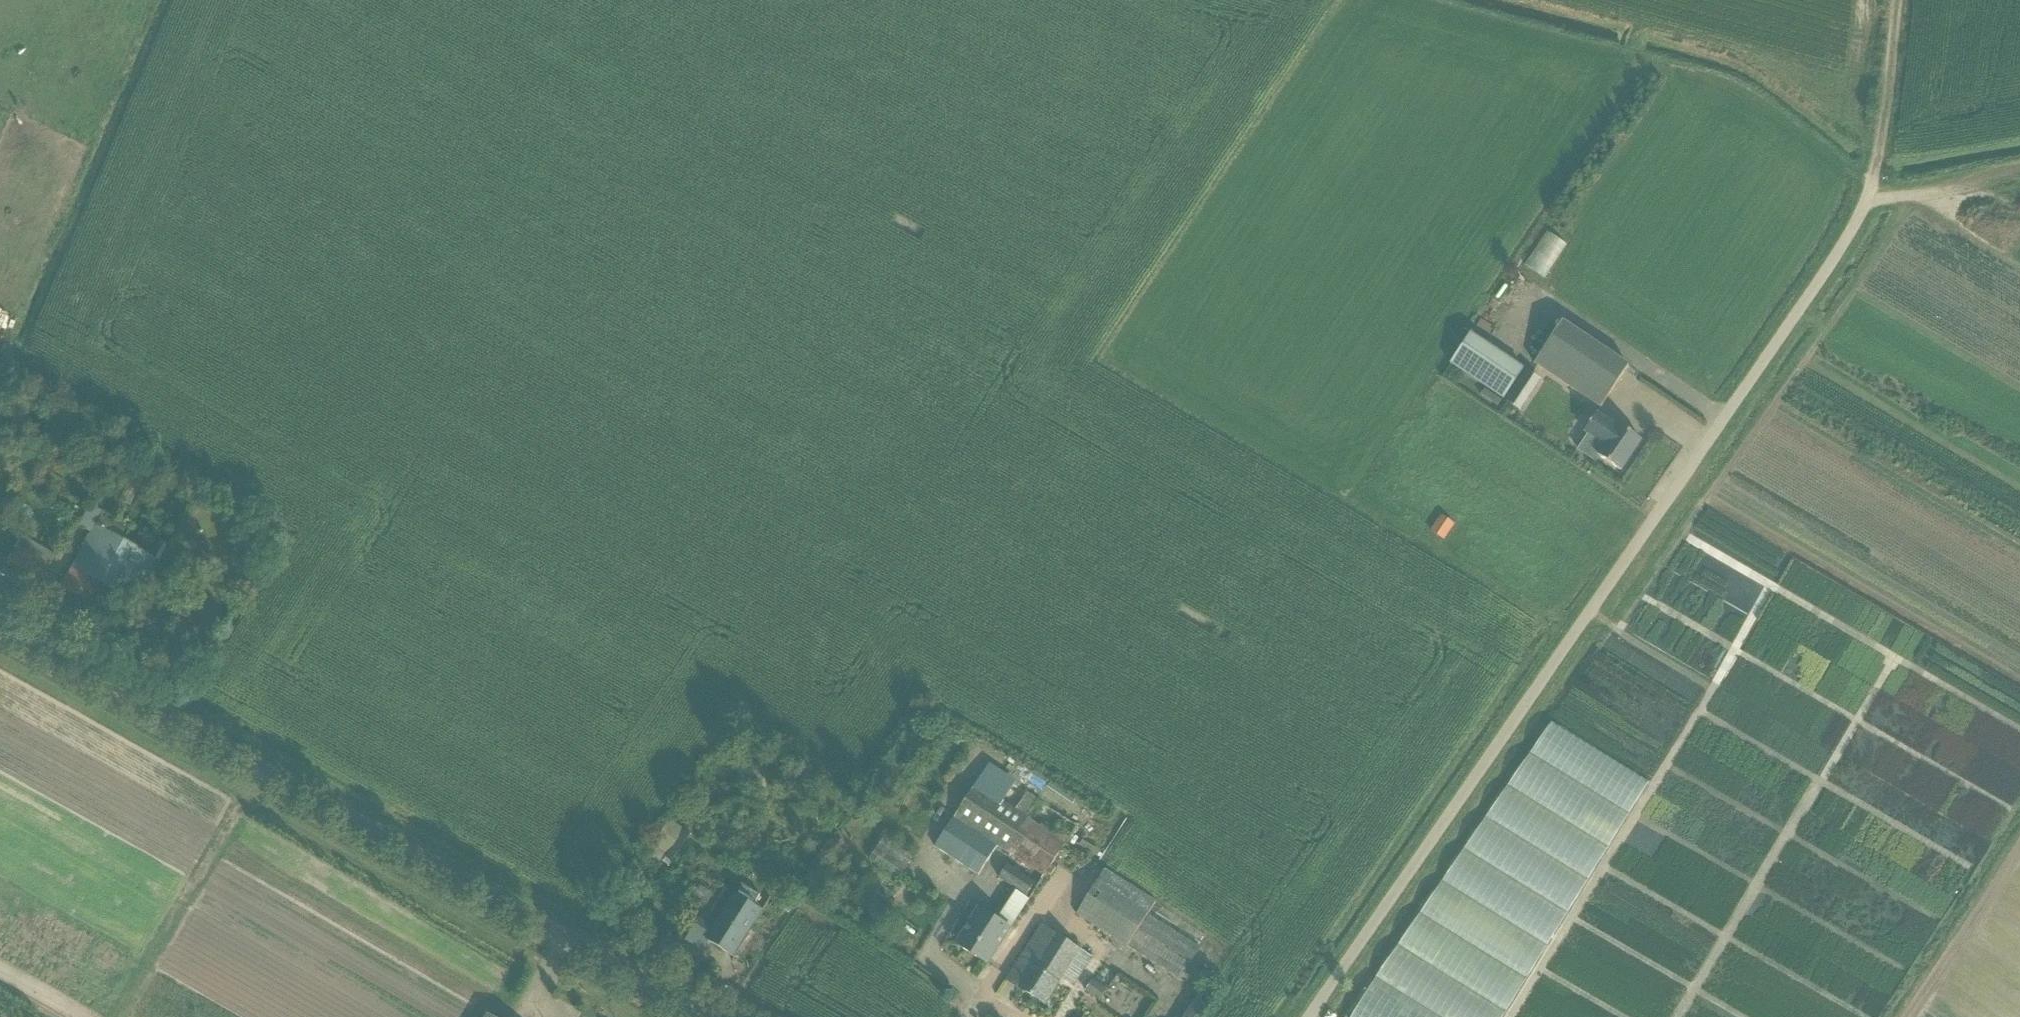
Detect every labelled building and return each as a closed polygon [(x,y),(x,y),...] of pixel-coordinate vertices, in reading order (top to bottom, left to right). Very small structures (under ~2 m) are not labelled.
[(1560,231),(1535,264),(1554,278),(1579,245),(1560,231)] [(1628,366),(1612,355),(1562,321),(1534,363),(1584,396),(1600,407),(1628,366)] [(1501,400),(1522,368),(1470,333),(1448,365),(1501,400)] [(1527,373),(1520,383),(1533,392),(1540,381),(1527,373)] [(1543,421),(1545,406),(1524,403),(1522,418),(1543,421)] [(1587,435),(1577,450),(1596,463),(1600,457),(1621,471),(1641,440),(1618,425),(1617,426),(1604,417),(1596,411),(1582,432),(1587,435)] [(144,480),(132,474),(119,500),(130,506),(144,480)] [(110,590),(120,596),(134,603),(157,562),(96,527),(102,514),(88,507),(88,508),(78,526),(90,533),(60,588),(99,610),(110,590)] [(1444,540),(1455,525),(1441,515),(1430,531),(1444,540)] [(34,594),(55,558),(22,539),(9,562),(0,557),(0,574),(34,594)] [(1677,570),(1718,593),(1725,581),(1685,557),(1677,570)] [(1664,781),(1552,717),(1378,1016),(1527,1016),(1664,781)] [(987,768),(936,848),(978,876),(997,846),(1044,876),(1077,826),(1057,813),(1046,829),(1027,817),(1037,800),(987,768)] [(684,830),(669,819),(651,846),(666,856),(684,830)] [(899,878),(913,856),(884,838),(870,860),(899,878)] [(956,944),(988,964),(1010,929),(1029,900),(1025,897),(1034,882),(1007,865),(998,879),(1012,888),(993,918),(978,909),(978,910),(978,909),(956,944)] [(1076,914),(1094,924),(1128,946),(1129,944),(1182,977),(1200,948),(1148,915),(1156,902),(1121,880),(1104,869),(1076,914)] [(716,913),(721,917),(714,929),(698,919),(685,939),(702,950),(708,940),(734,957),(762,912),(752,906),(759,895),(743,884),(737,894),(731,890),(716,913)] [(1092,957),(1042,924),(1006,979),(1045,1004),(1062,977),(1074,984),(1092,957)] [(1100,1002),(1108,989),(1093,980),(1086,993),(1100,1002)] [(1220,994),(1204,984),(1182,1016),(1205,1016),(1220,994)]
